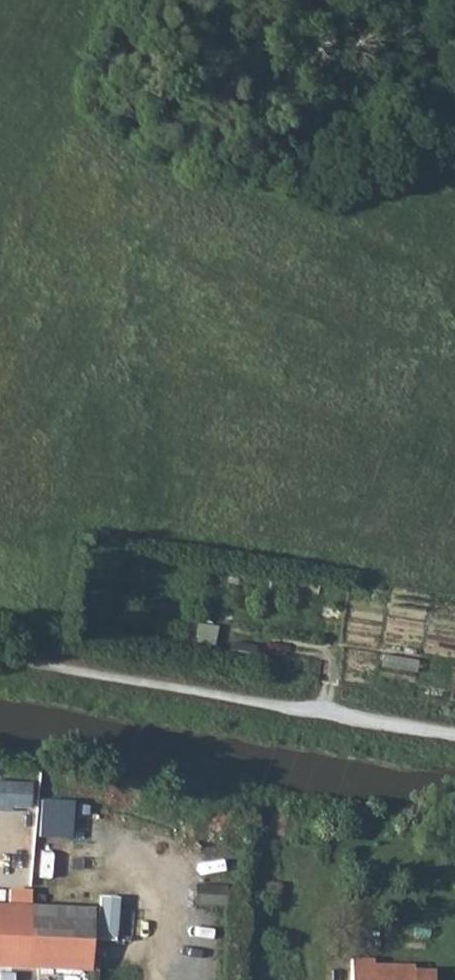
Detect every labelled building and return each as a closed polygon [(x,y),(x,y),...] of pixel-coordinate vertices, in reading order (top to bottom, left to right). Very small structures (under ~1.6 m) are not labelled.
[(218,647),(222,627),(191,620),(187,640),(218,647)] [(254,646),(229,642),(227,658),(252,662),(254,646)] [(33,810),(34,781),(0,780),(0,808),(33,810)] [(75,838),(78,801),(44,798),(41,836),(75,838)] [(87,966),(89,907),(0,903),(0,963),(87,966)] [(426,965),(403,965),(403,958),(366,958),(365,950),(345,949),(345,979),(426,979),(426,965)]
